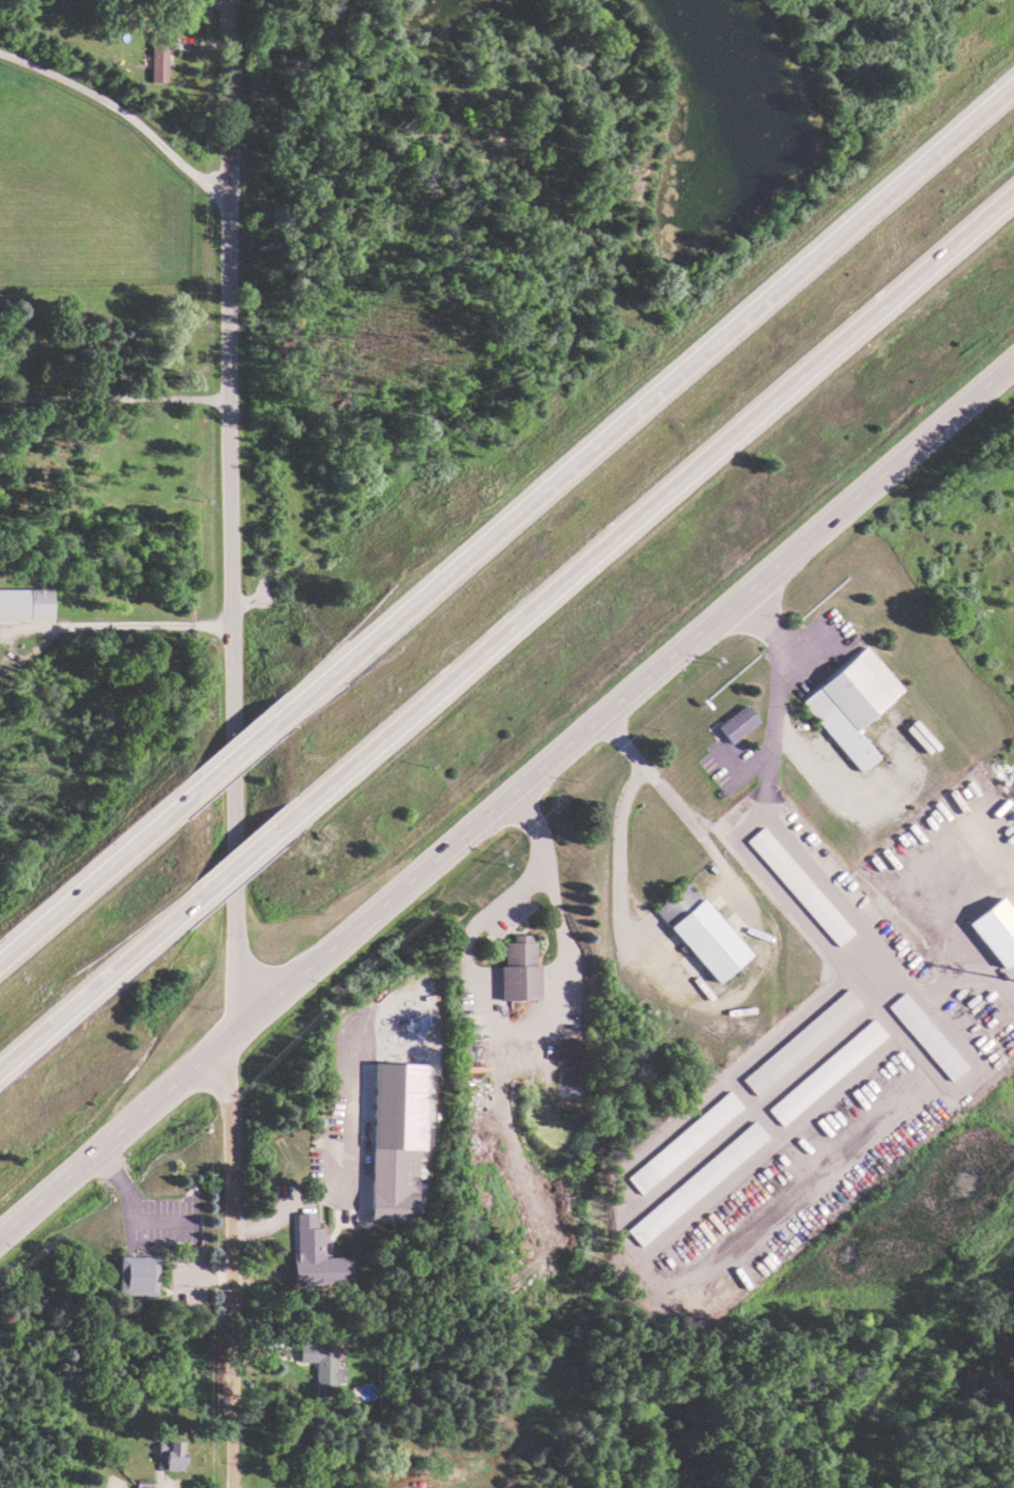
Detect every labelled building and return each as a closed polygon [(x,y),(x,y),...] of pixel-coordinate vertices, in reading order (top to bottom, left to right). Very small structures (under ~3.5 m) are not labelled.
[(168,33),(149,32),(148,82),(164,82),(165,50),(168,50),(168,33)] [(49,618),(49,588),(0,589),(0,619),(49,618)] [(900,690),(864,646),(798,699),(856,772),(875,757),(852,729),(900,690)] [(729,743),(756,720),(742,703),(714,726),(729,743)] [(850,932),(761,826),(745,840),(834,946),(850,932)] [(713,983),(747,955),(686,881),(652,908),(713,983)] [(1000,968),(1013,957),(1013,915),(999,896),(965,922),(1000,968)] [(538,999),(537,964),(532,964),(531,934),(511,934),(511,942),(502,942),(502,966),(498,966),(499,1000),(538,999)] [(859,1005),(845,988),(738,1078),(752,1095),(859,1005)] [(964,1067),(901,992),(884,1006),(948,1081),(964,1067)] [(763,1108),(778,1125),(885,1036),(870,1019),(763,1108)] [(371,1062),(368,1221),(414,1222),(415,1149),(421,1149),(423,1063),(371,1062)] [(742,1110),(728,1092),(623,1174),(637,1192),(742,1110)] [(766,1138),(752,1121),(624,1228),(638,1245),(766,1138)] [(345,1282),(345,1258),(320,1258),(320,1227),(311,1227),(311,1212),(293,1212),(293,1274),(318,1274),(318,1282),(345,1282)] [(115,1295),(154,1296),(155,1257),(116,1256),(115,1295)] [(314,1365),(313,1391),(334,1391),(334,1383),(342,1383),(342,1367),(334,1367),(335,1349),(318,1348),(318,1343),(296,1343),(296,1365),(314,1365)] [(156,1455),(163,1455),(163,1470),(180,1469),(180,1441),(155,1442),(156,1455)] [(150,1479),(134,1479),(134,1487),(151,1487),(150,1479)]
